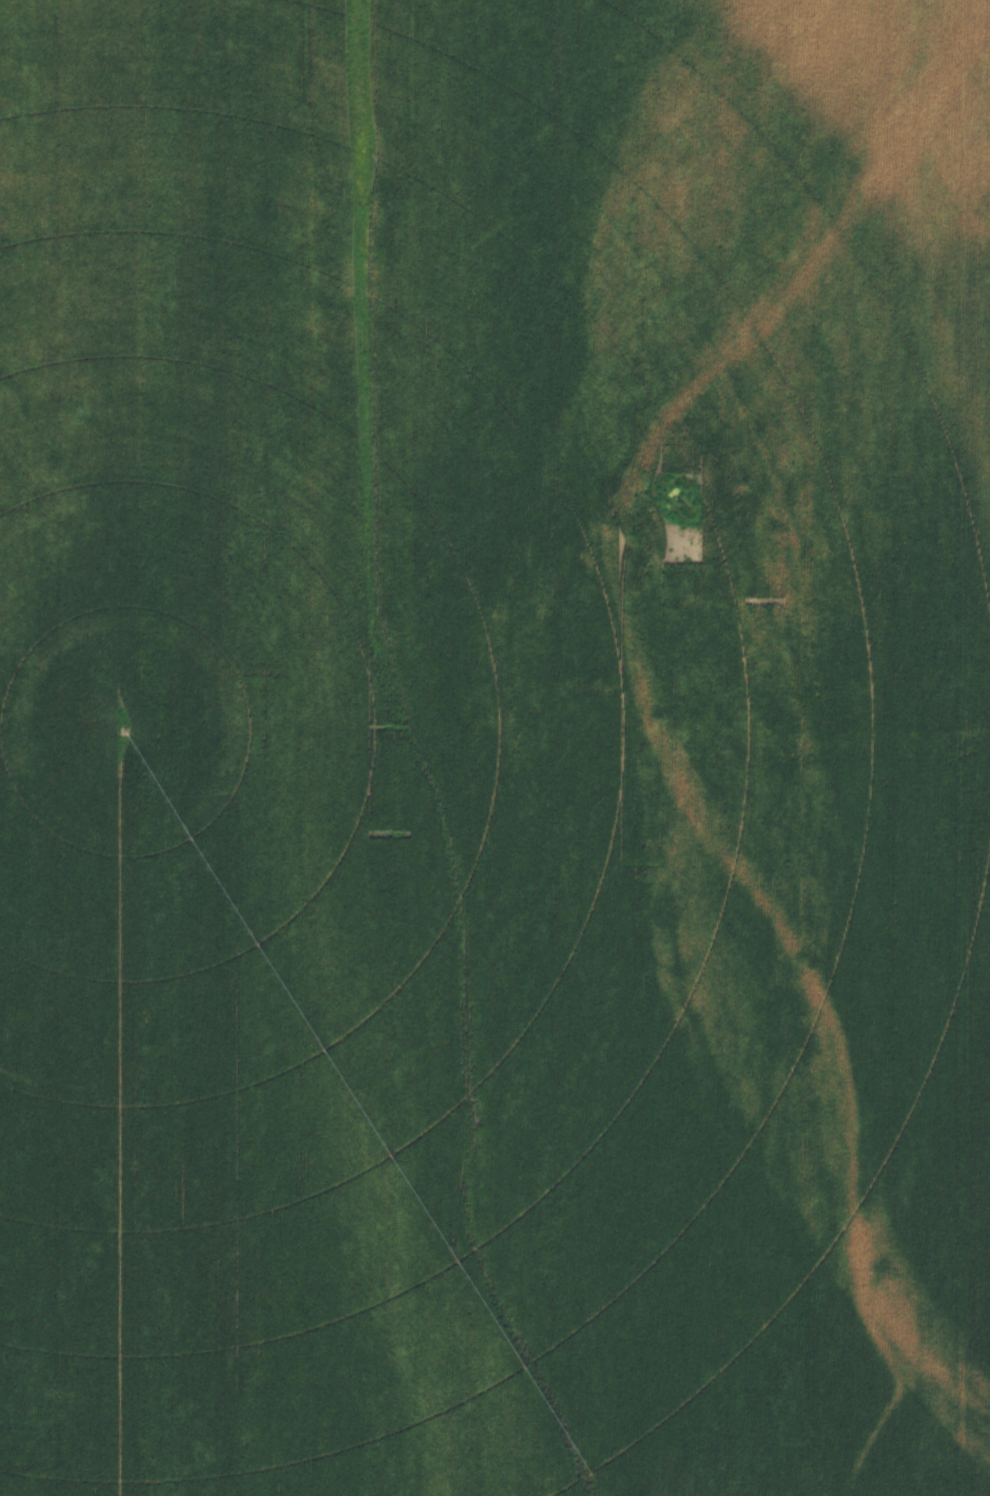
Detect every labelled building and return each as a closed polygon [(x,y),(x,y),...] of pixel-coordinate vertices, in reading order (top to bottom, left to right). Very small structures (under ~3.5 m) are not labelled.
[(691,591),(683,590),(682,597),(690,598),(691,591)]
